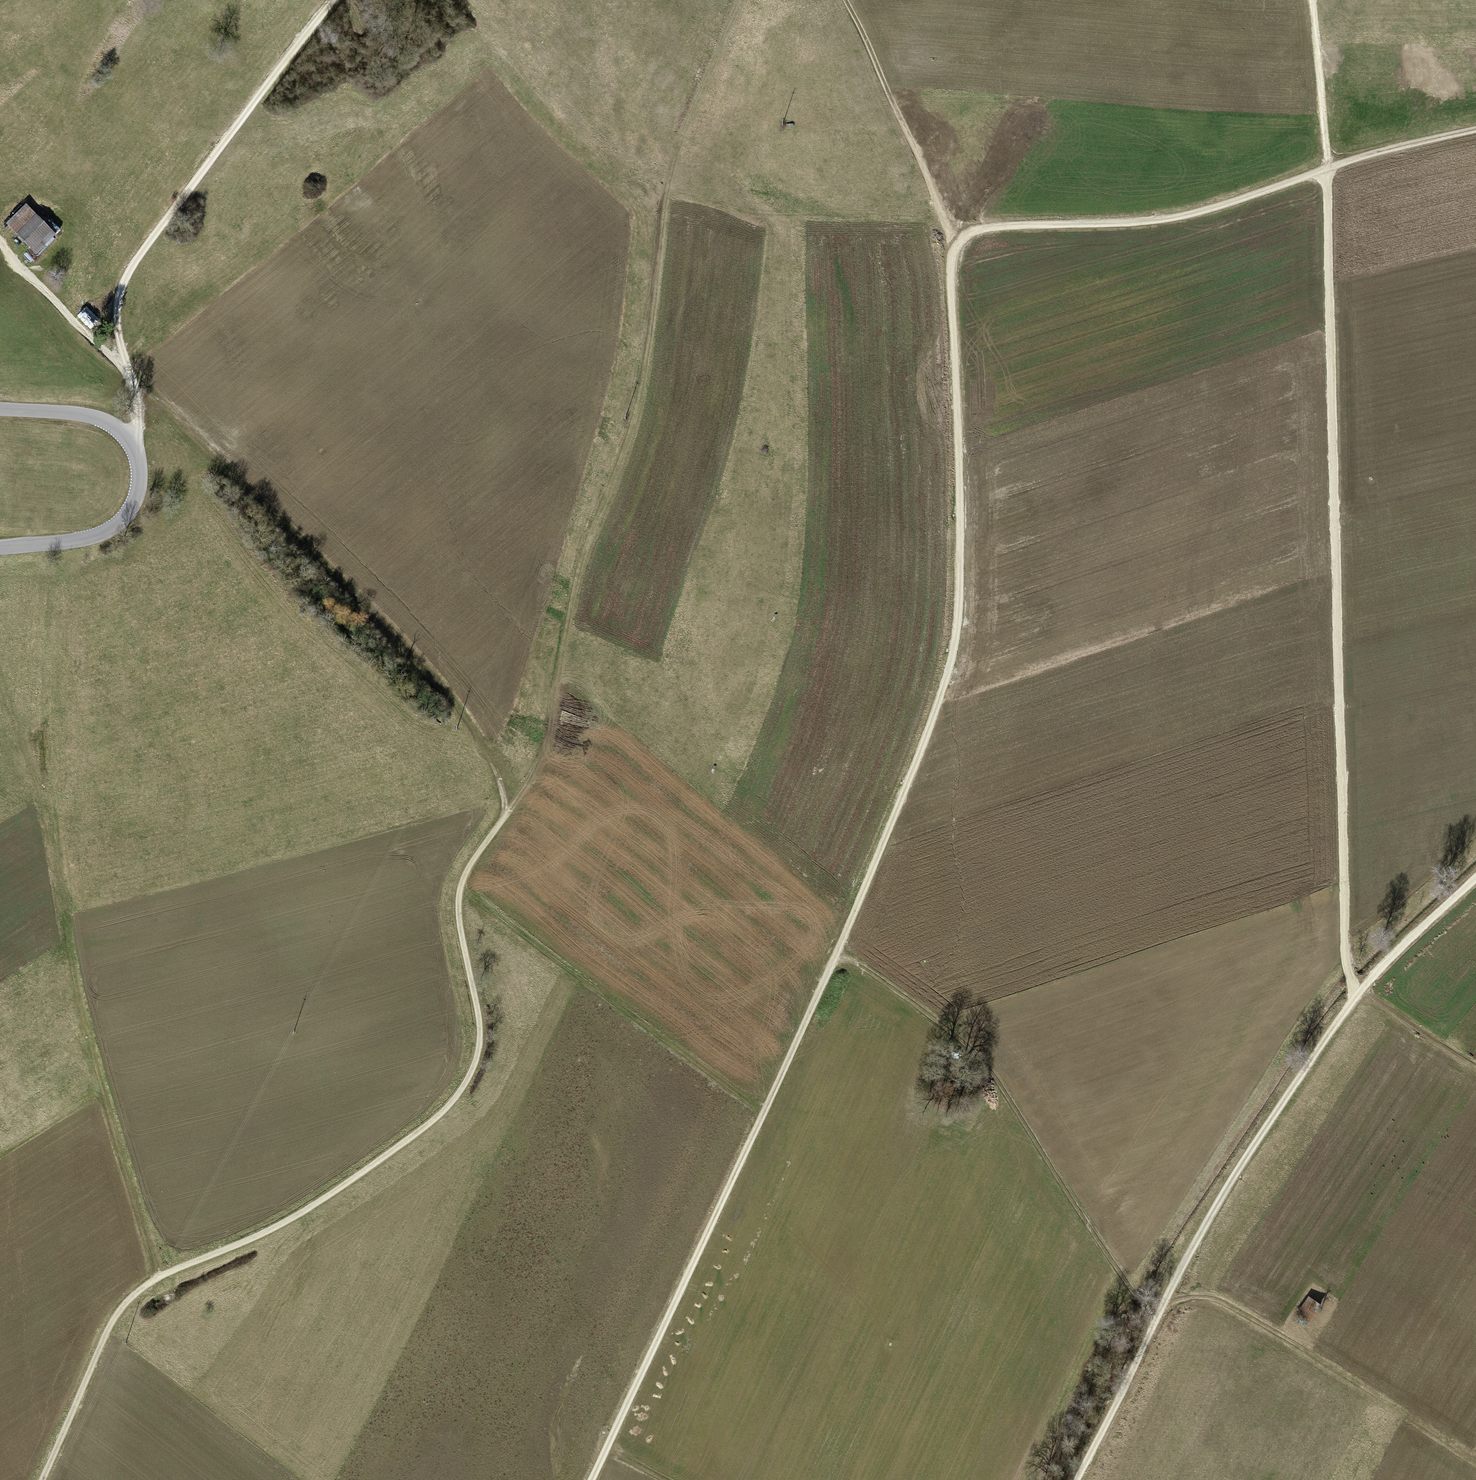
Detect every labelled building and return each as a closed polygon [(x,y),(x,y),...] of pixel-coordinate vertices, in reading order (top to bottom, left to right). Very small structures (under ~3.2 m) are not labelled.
[(28,206),(7,224),(37,256),(57,236),(28,206)] [(1317,1302),(1310,1297),(1298,1314),(1310,1323),(1314,1317),(1312,1309),(1317,1302)]
